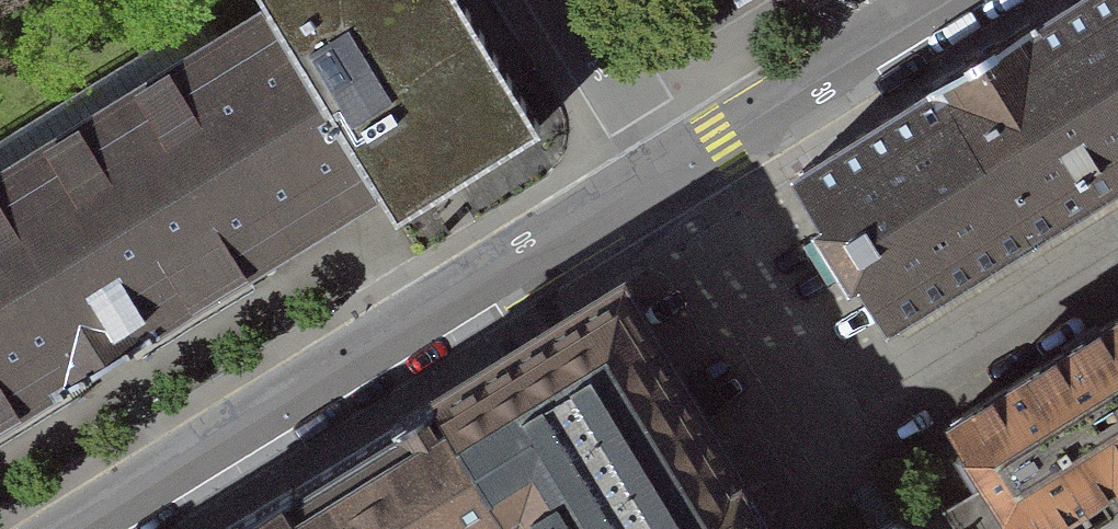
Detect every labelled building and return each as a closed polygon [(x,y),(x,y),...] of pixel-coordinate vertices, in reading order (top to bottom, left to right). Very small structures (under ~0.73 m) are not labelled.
[(26,0),(0,0),(0,16),(26,0)] [(264,35),(382,227),(405,264),(550,175),(443,0),(242,0),(264,35)] [(895,341),(1117,206),(1117,0),(1082,0),(793,175),(895,341)] [(0,197),(0,460),(242,313),(382,227),(264,35),(0,197)] [(751,459),(626,258),(433,376),(512,504),(528,528),(794,528),(751,459)] [(1117,515),(1117,310),(940,420),(1002,528),(1096,528),(1117,515)] [(183,528),(472,528),(512,504),(433,376),(183,528)]
